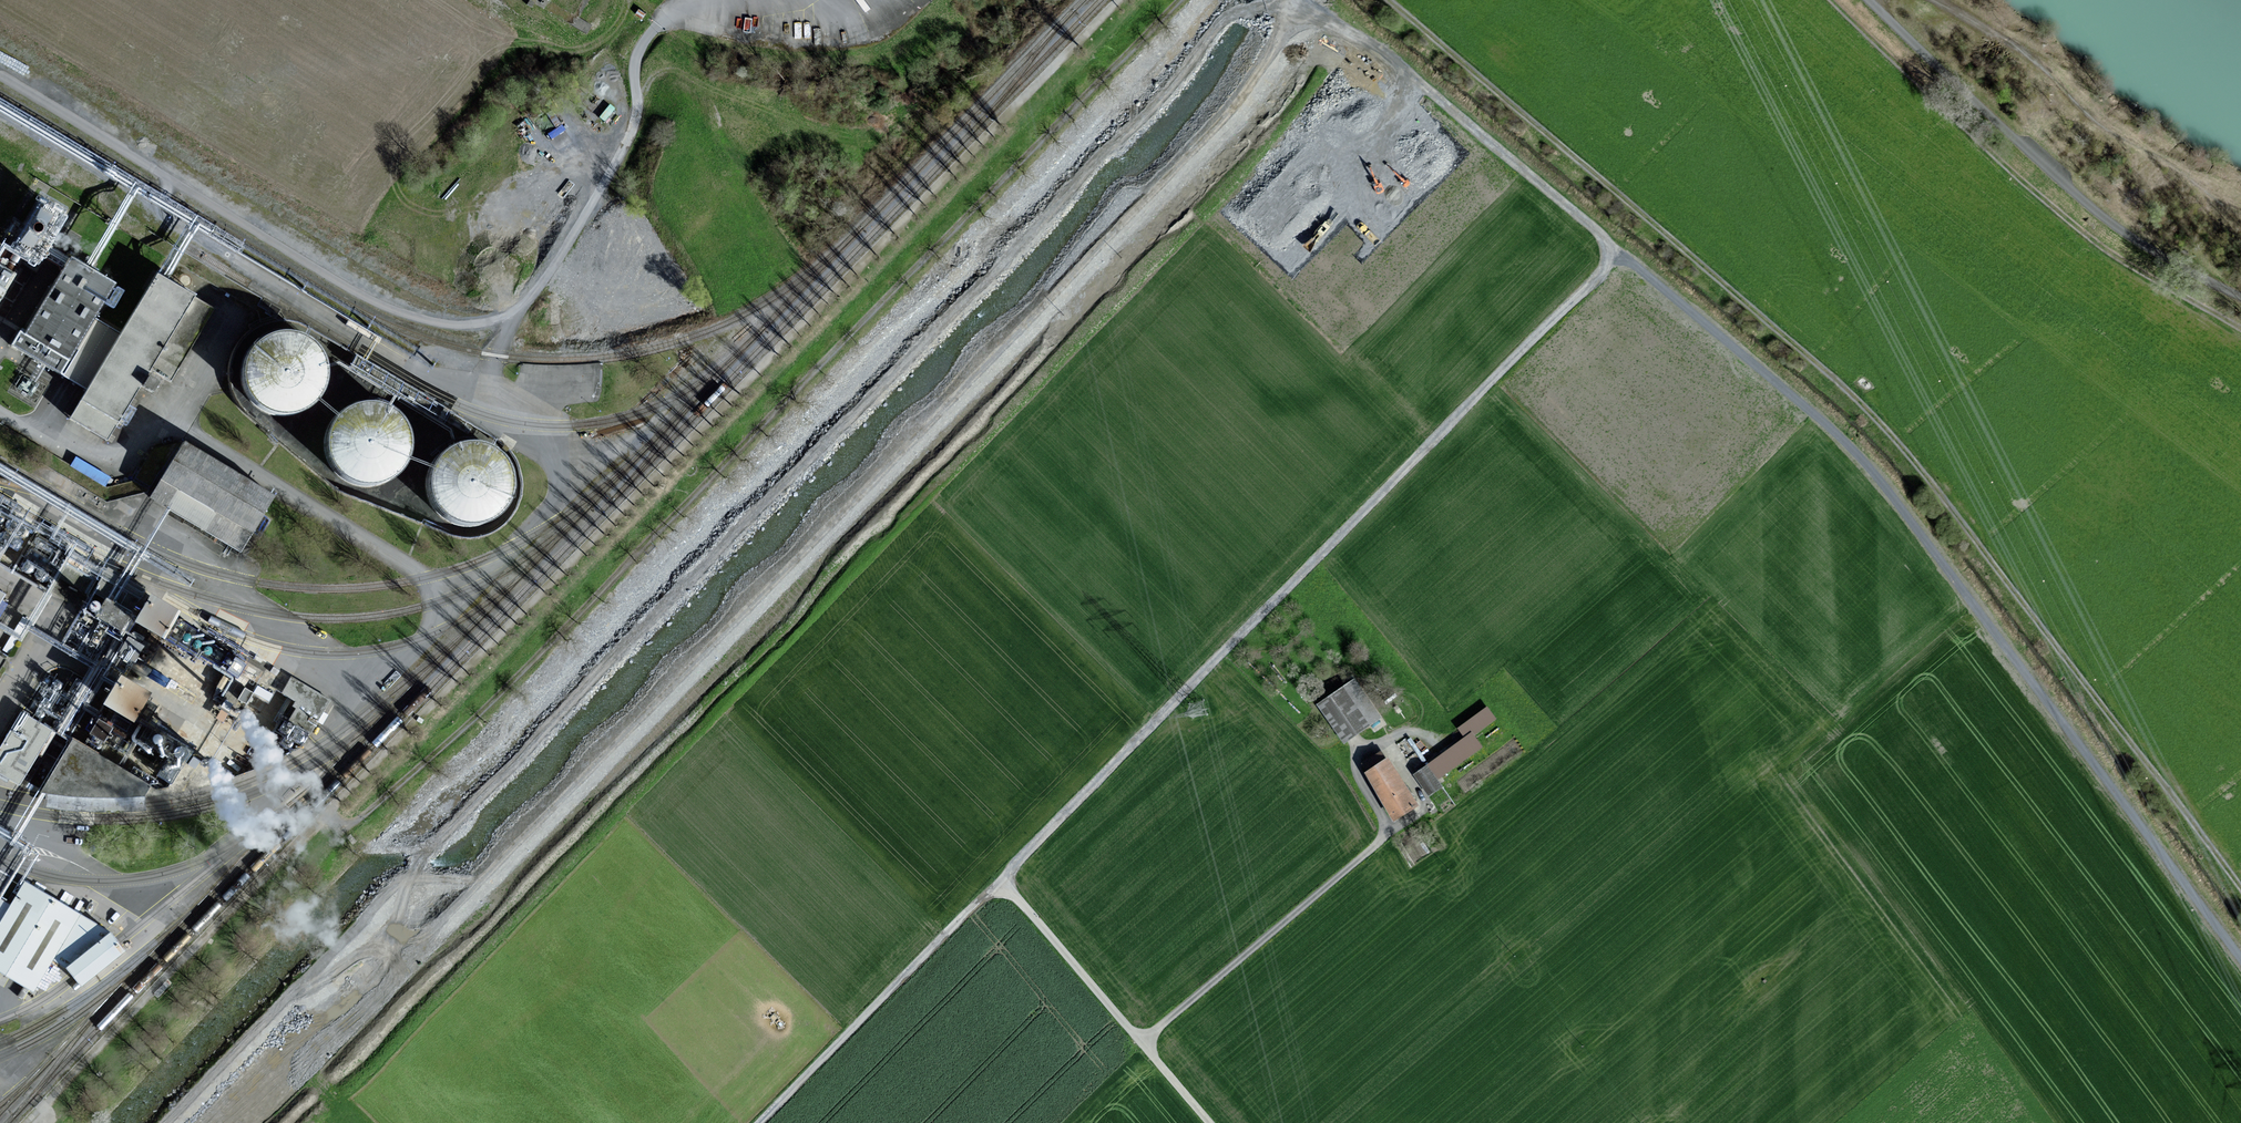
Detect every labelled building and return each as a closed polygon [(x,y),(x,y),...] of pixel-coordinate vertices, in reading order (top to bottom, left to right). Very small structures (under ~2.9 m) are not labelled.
[(54,215),(40,208),(21,243),(35,249),(54,215)] [(110,286),(59,257),(10,345),(62,373),(110,286)] [(192,310),(143,281),(72,398),(120,428),(192,310)] [(519,490),(513,453),(483,438),(448,443),(443,453),(435,449),(415,452),(416,458),(424,462),(426,471),(424,475),(429,509),(458,524),(505,517),(519,490)] [(271,495),(177,442),(143,503),(237,556),(271,495)] [(0,511),(0,567),(42,592),(65,550),(0,511)] [(173,616),(143,598),(124,628),(154,646),(173,616)] [(228,670),(244,674),(245,670),(261,675),(264,664),(250,659),(252,651),(238,648),(236,654),(232,653),(228,670)] [(262,766),(101,678),(32,798),(162,796),(262,766)] [(329,702),(290,680),(274,710),(313,731),(329,702)] [(1354,680),(1315,706),(1343,746),(1381,720),(1354,680)] [(1486,709),(1457,731),(1464,739),(1472,733),(1476,739),(1496,721),(1486,709)] [(0,746),(0,774),(18,785),(48,735),(17,717),(0,746)] [(1472,733),(1464,739),(1413,777),(1427,799),(1444,788),(1438,782),(1483,751),(1476,739),(1472,733)] [(1388,758),(1366,772),(1395,819),(1417,805),(1388,758)] [(20,883),(0,919),(0,980),(28,996),(75,913),(20,883)] [(103,938),(63,971),(71,980),(79,989),(118,956),(111,948),(103,938)]
